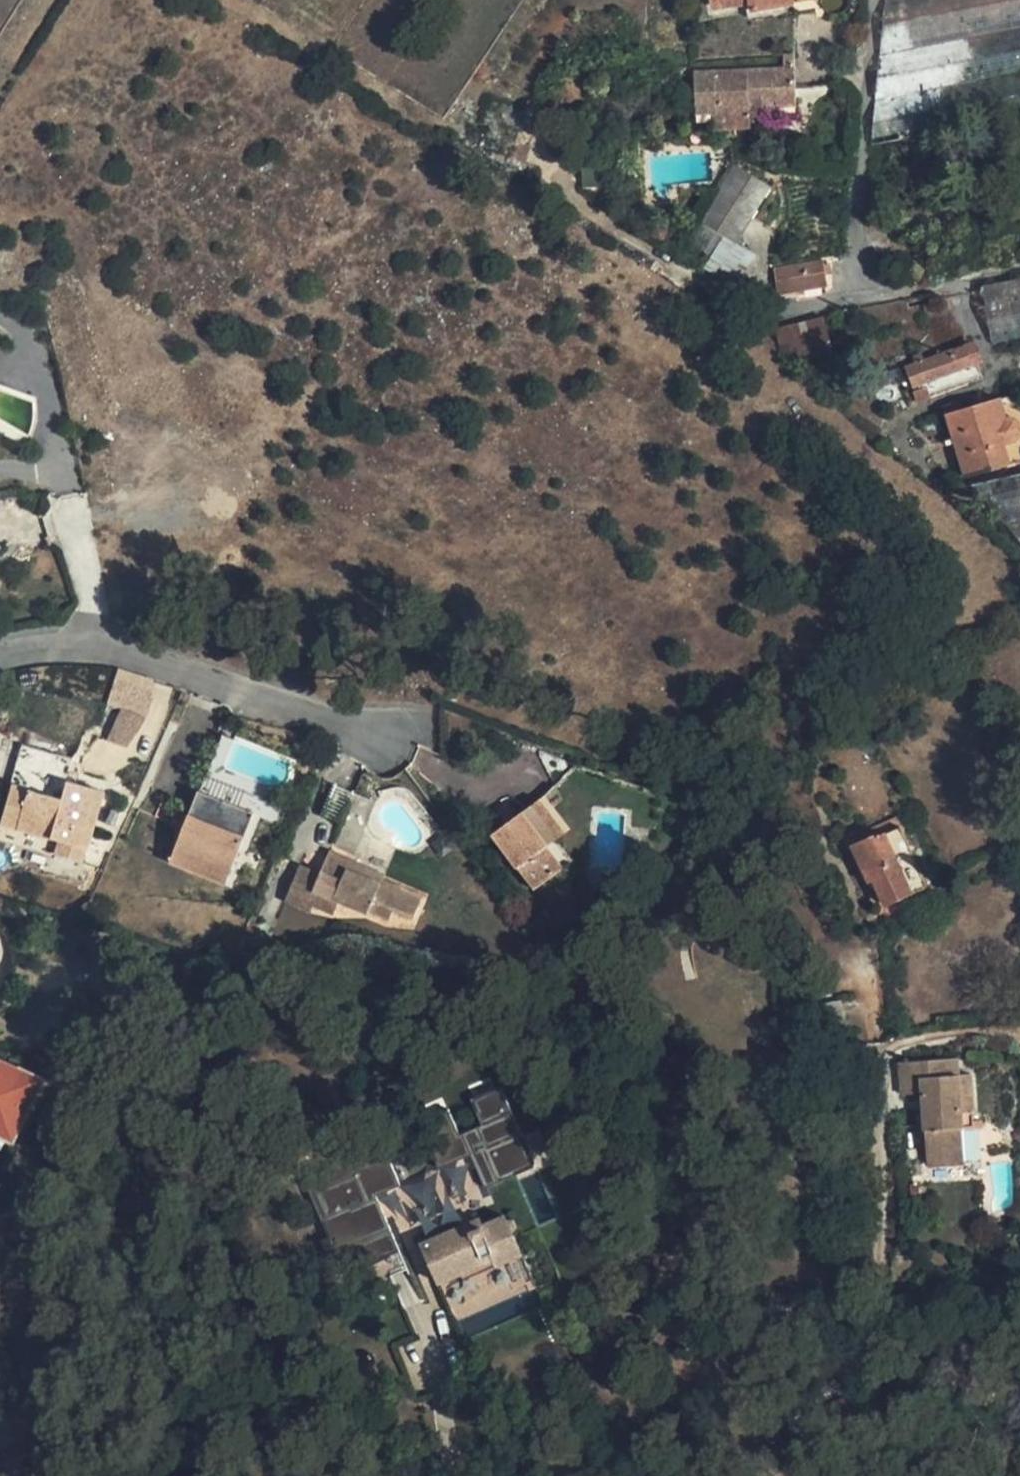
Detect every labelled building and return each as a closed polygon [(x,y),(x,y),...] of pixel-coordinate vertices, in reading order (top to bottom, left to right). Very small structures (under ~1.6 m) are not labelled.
[(20,0),(0,0),(0,32),(20,0)] [(714,10),(754,3),(755,13),(793,7),(793,2),(793,0),(712,0),(714,10)] [(795,67),(747,70),(748,105),(748,111),(769,112),(769,101),(796,100),(795,67)] [(748,105),(747,70),(694,71),(693,106),(712,106),(748,105)] [(712,123),(748,122),(748,111),(748,105),(712,106),(712,123)] [(733,165),(699,221),(737,244),(770,188),(733,165)] [(825,257),(790,264),(794,290),(828,283),(825,257)] [(1019,340),(1019,281),(984,288),(993,346),(1019,340)] [(832,342),(827,319),(775,327),(781,351),(796,348),(832,342)] [(833,349),(832,342),(796,348),(799,360),(833,353),(833,349)] [(976,343),(919,362),(926,383),(982,365),(976,343)] [(985,372),(982,365),(926,383),(930,392),(985,372)] [(974,474),(1019,454),(1019,404),(1016,401),(1011,389),(952,415),(974,474)] [(973,486),(1019,540),(1019,475),(973,486)] [(155,680),(118,670),(107,703),(123,710),(108,740),(125,747),(143,728),(152,703),(155,680)] [(72,756),(22,745),(11,785),(60,799),(72,756)] [(11,785),(3,812),(15,815),(12,828),(57,841),(53,854),(83,863),(87,849),(76,846),(86,811),(97,814),(104,792),(66,781),(60,799),(11,785)] [(229,880),(256,810),(198,788),(193,801),(188,815),(170,808),(165,820),(183,827),(171,858),(229,880)] [(581,821),(554,789),(491,834),(535,888),(571,859),(556,840),(581,821)] [(347,832),(359,801),(339,793),(337,798),(327,824),(347,832)] [(76,846),(87,849),(97,814),(86,811),(76,846)] [(0,822),(0,824),(12,828),(15,815),(3,812),(0,822)] [(925,880),(896,818),(852,839),(866,875),(875,871),(887,896),(925,880)] [(390,879),(332,858),(324,879),(318,877),(300,870),(286,910),(313,920),(315,915),(335,922),(339,910),(391,929),(394,920),(415,927),(426,900),(387,886),(390,879)] [(9,1143),(41,1077),(0,1059),(0,1139),(9,1143)] [(923,1102),(927,1176),(969,1173),(967,1135),(982,1134),(978,1080),(964,1081),(963,1068),(902,1072),(904,1103),(923,1102)] [(535,1166),(500,1086),(471,1098),(482,1125),(459,1134),(448,1108),(418,1121),(438,1169),(471,1155),(485,1188),(535,1166)] [(353,1170),(348,1160),(314,1174),(321,1192),(317,1194),(327,1218),(322,1220),(328,1238),(321,1240),(327,1255),(350,1246),(360,1269),(383,1260),(390,1276),(407,1268),(376,1196),(400,1186),(387,1155),(353,1170)] [(537,1288),(511,1233),(516,1227),(514,1220),(506,1221),(505,1216),(482,1226),(479,1218),(423,1243),(439,1283),(461,1273),(463,1280),(500,1264),(513,1290),(526,1284),(530,1291),(537,1288)]
